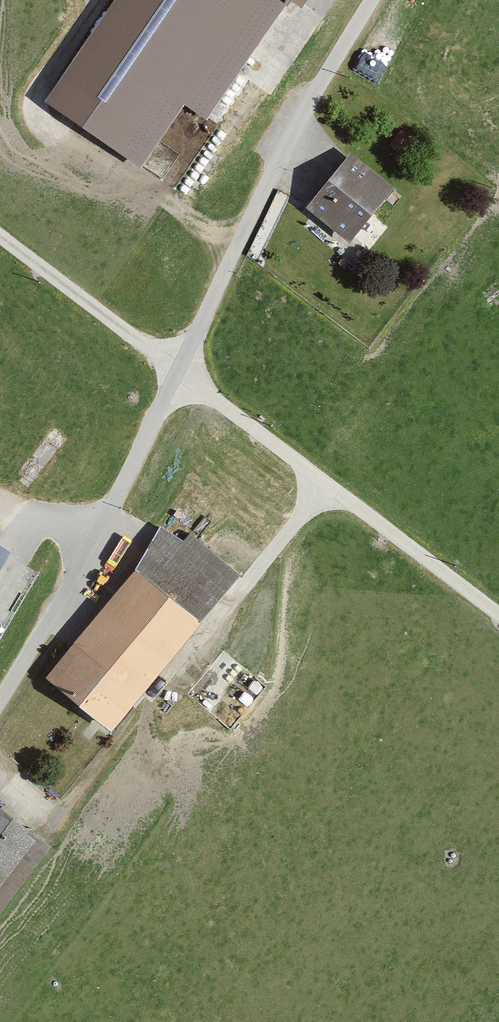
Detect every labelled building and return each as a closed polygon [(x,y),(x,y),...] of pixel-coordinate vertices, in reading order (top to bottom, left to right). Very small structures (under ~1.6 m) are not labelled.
[(45,101),(142,167),(185,104),(208,119),(289,0),(114,0),(45,101)] [(351,152),(306,207),(350,243),(395,188),(351,152)] [(135,569),(45,676),(111,730),(241,576),(191,532),(183,540),(160,526),(135,569)] [(14,551),(0,543),(0,573),(14,551)] [(52,846),(0,807),(0,914),(52,846)]
